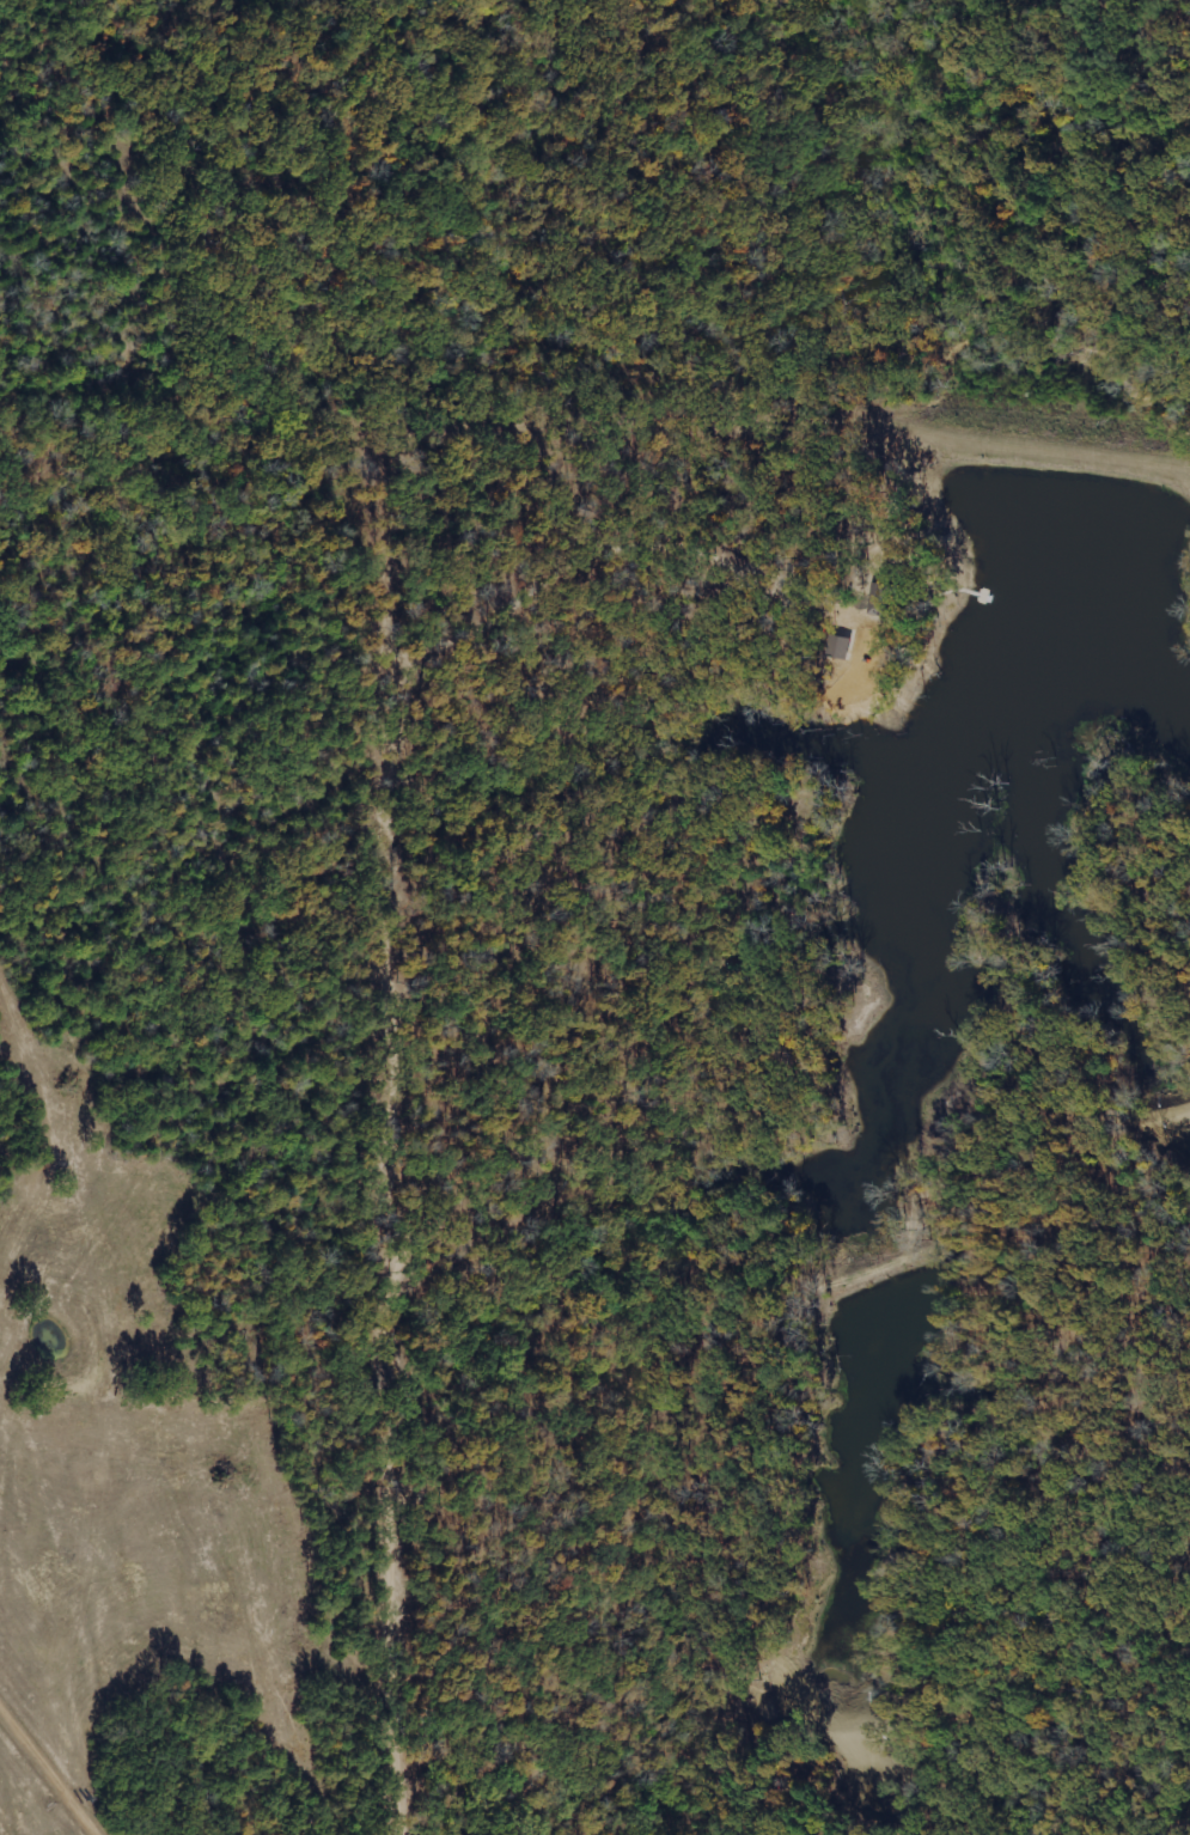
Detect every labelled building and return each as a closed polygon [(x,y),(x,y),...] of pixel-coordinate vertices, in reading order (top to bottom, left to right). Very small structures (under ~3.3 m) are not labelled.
[(870,610),(899,611),(900,585),(871,584),(870,610)]
